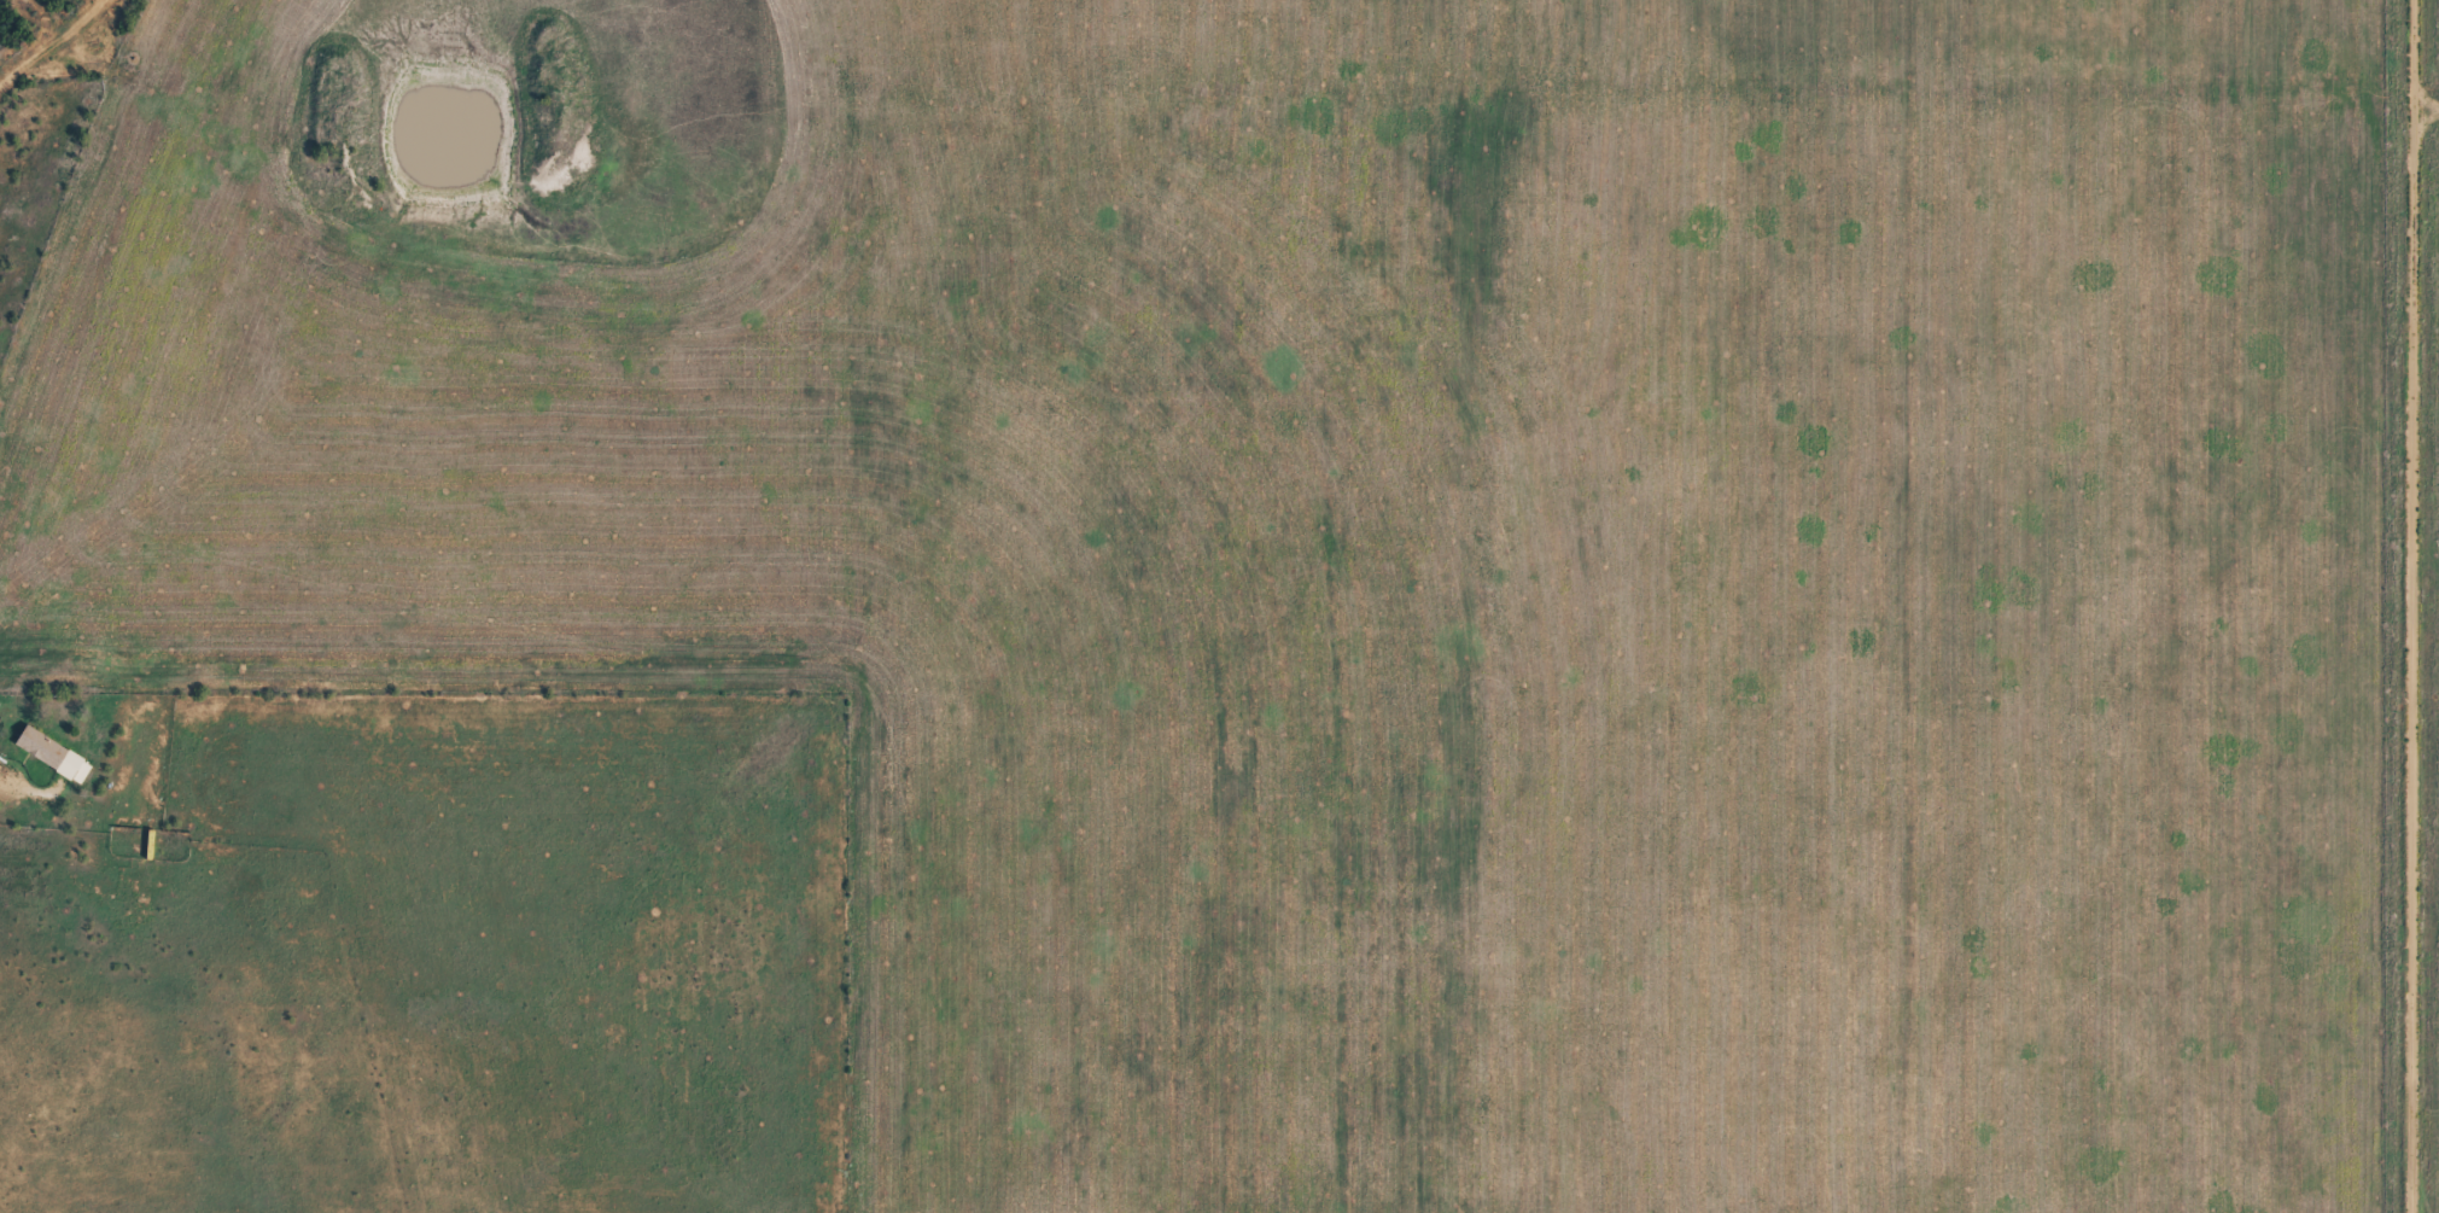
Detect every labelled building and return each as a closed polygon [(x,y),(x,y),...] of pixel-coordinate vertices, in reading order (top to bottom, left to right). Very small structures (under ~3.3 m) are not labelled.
[(33,719),(19,740),(83,781),(98,759),(33,719)]
